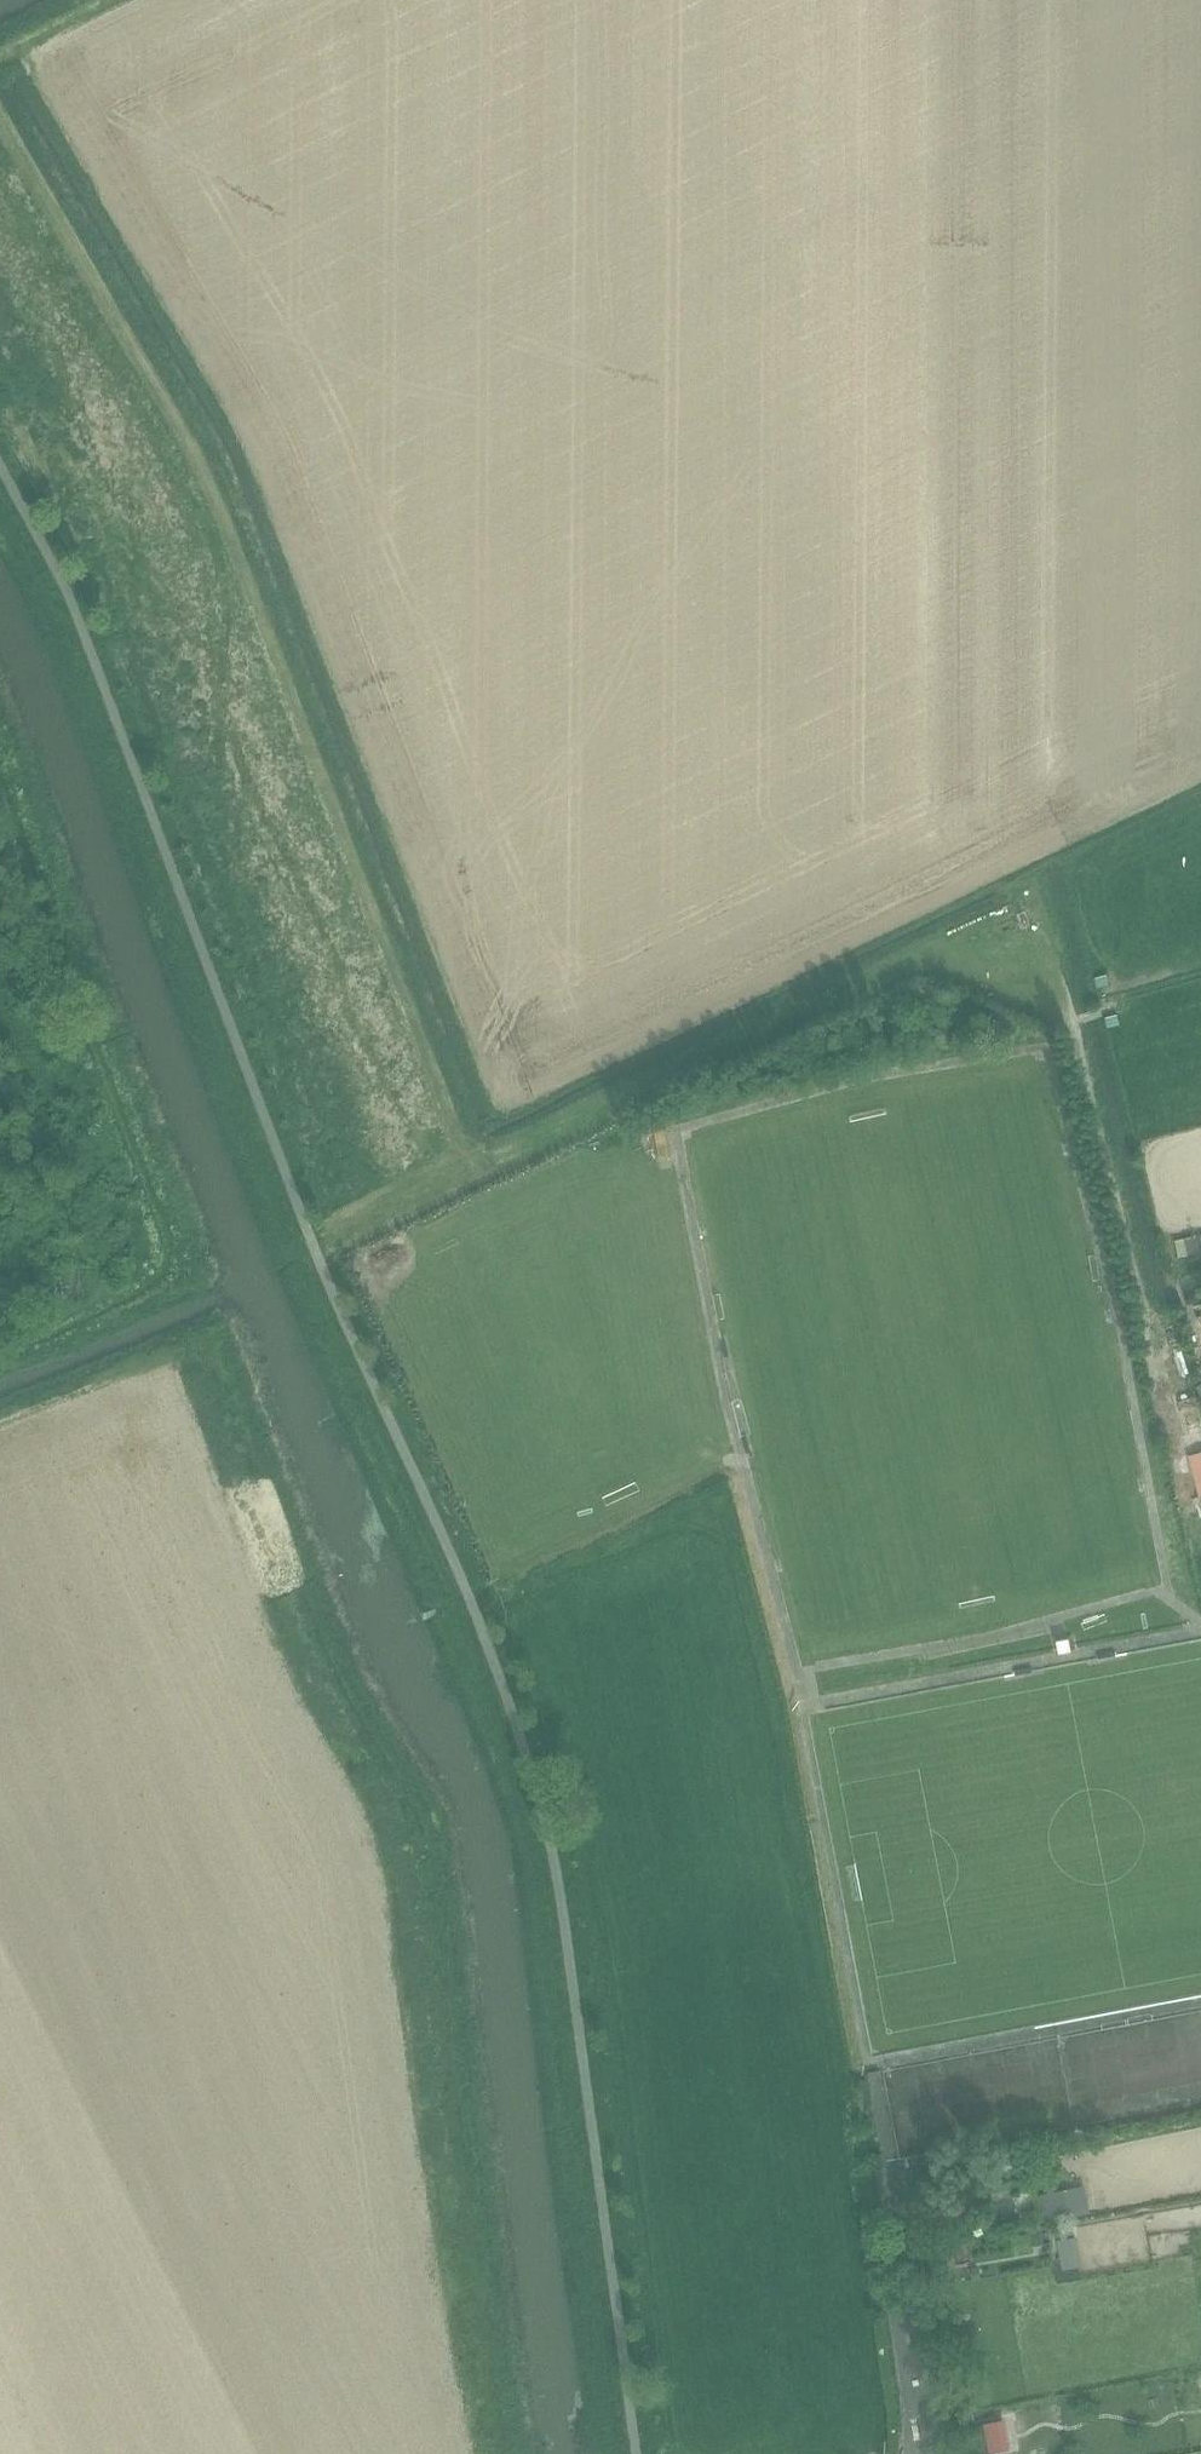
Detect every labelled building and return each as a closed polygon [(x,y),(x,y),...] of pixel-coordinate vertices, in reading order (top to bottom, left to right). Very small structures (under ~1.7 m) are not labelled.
[(670,1155),(665,1127),(654,1129),(659,1157),(670,1155)] [(1196,1235),(1186,1238),(1190,1254),(1200,1251),(1196,1235)] [(1188,1455),(1199,1497),(1200,1497),(1200,1452),(1188,1455)] [(1044,2229),(1028,2232),(1031,2246),(1047,2243),(1044,2229)] [(1077,2237),(1058,2240),(1063,2270),(1082,2266),(1077,2237)] [(979,2267),(971,2267),(971,2278),(979,2278),(979,2267)]
